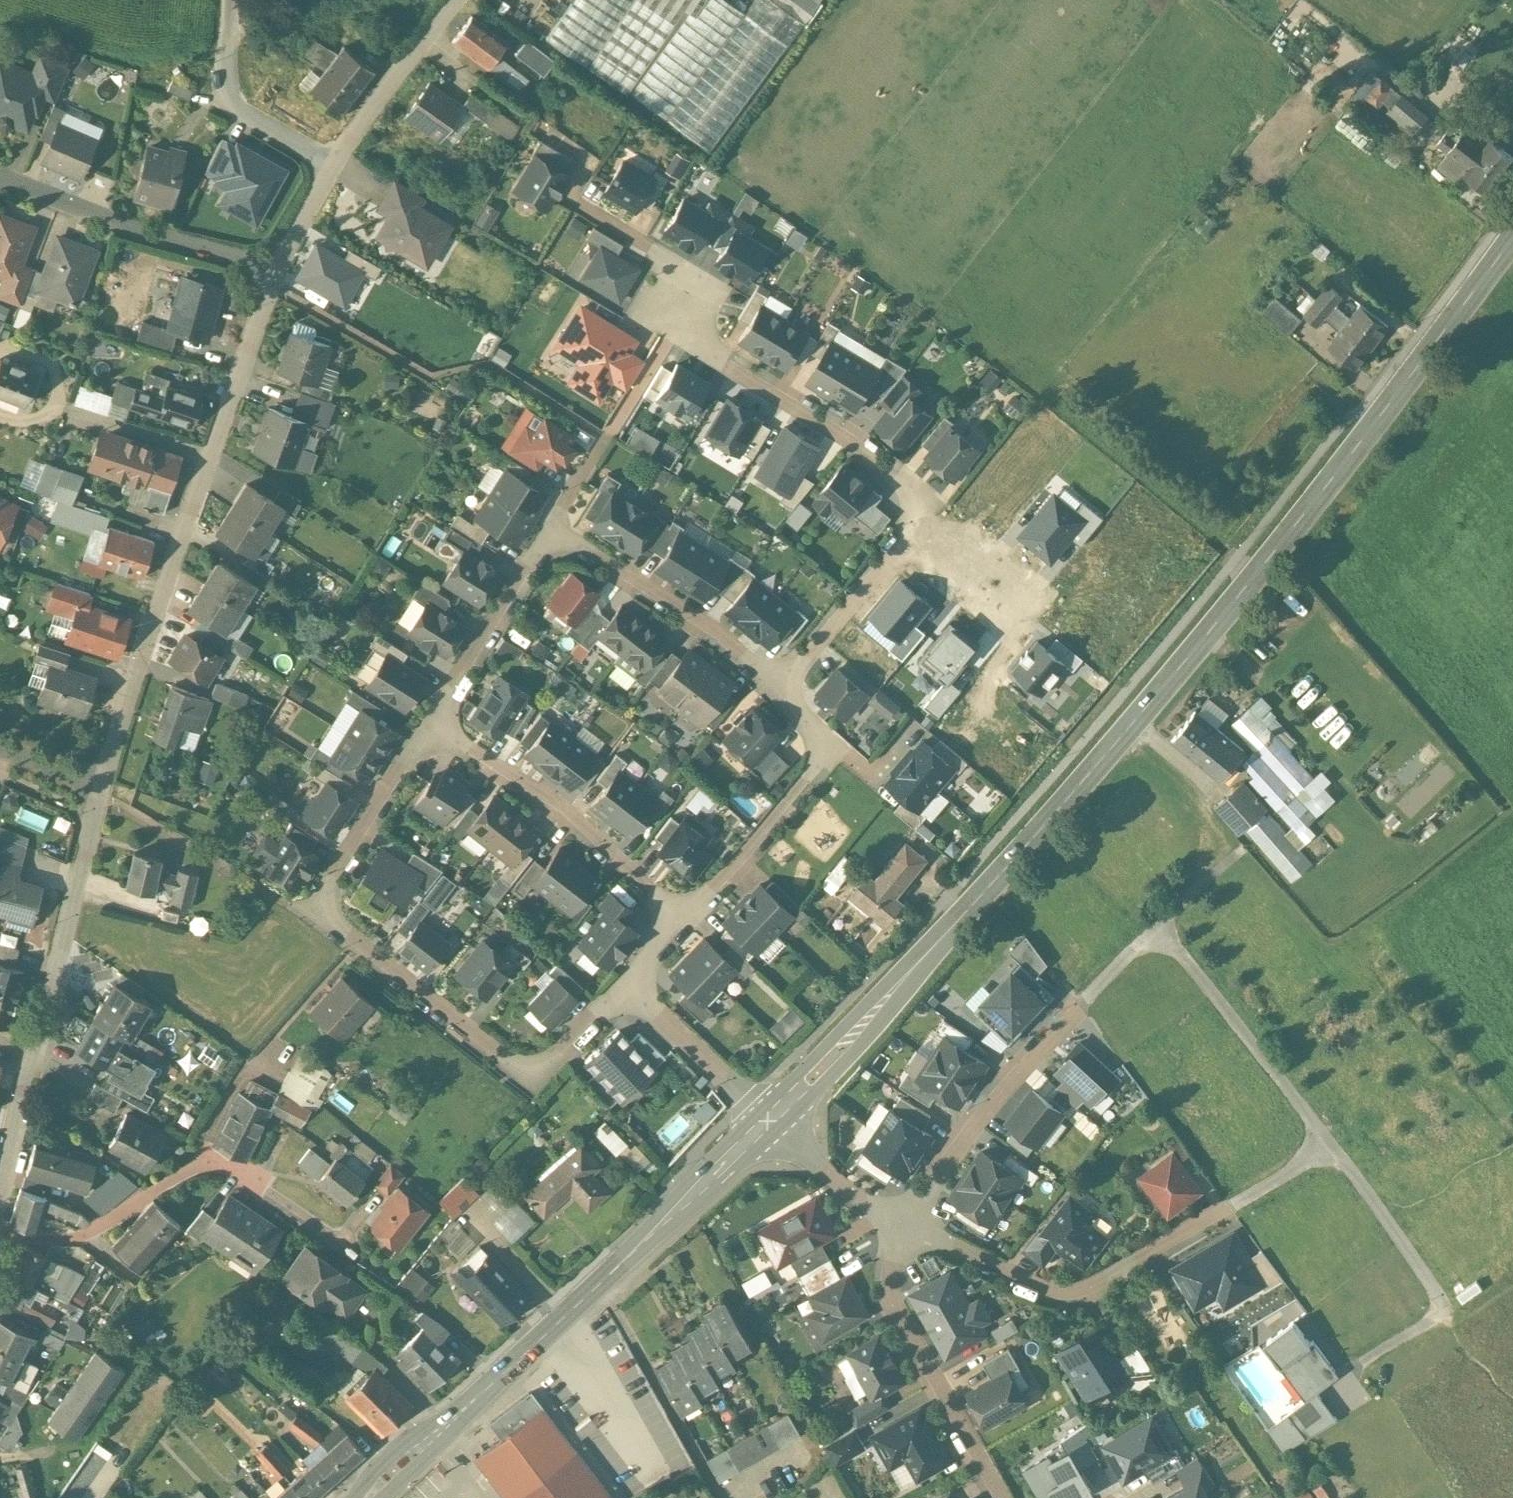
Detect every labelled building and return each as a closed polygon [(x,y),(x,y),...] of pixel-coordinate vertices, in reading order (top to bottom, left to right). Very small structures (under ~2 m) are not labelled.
[(546,38),(608,81),(663,0),(572,0),(546,38)] [(610,82),(625,93),(688,0),(665,0),(610,82)] [(694,14),(687,9),(629,92),(707,148),(802,22),(772,0),(752,0),(743,11),(728,0),(705,0),(694,14)] [(802,22),(804,24),(819,5),(812,0),(772,0),(802,22)] [(507,42),(472,16),(452,41),(519,91),(528,79),(497,55),(507,42)] [(338,53),(311,37),(300,55),(325,70),(335,57),(338,53)] [(357,46),(349,39),(338,53),(335,57),(365,81),(374,70),(352,53),(357,46)] [(555,61),(527,39),(515,54),(544,76),(555,61)] [(88,77),(92,61),(75,56),(71,73),(88,77)] [(325,70),(320,76),(312,70),(299,86),(338,115),(365,81),(335,57),(325,70)] [(0,67),(0,125),(5,128),(12,125),(13,122),(27,128),(36,107),(38,108),(44,94),(57,65),(41,58),(37,68),(39,69),(41,74),(40,77),(22,70),(20,76),(0,67)] [(57,65),(44,94),(56,99),(69,70),(57,65)] [(1362,75),(1351,88),(1363,98),(1380,77),(1375,73),(1369,80),(1362,75)] [(1394,88),(1380,77),(1363,98),(1377,109),(1394,88)] [(193,90),(173,80),(168,90),(188,100),(193,90)] [(429,82),(406,116),(439,139),(462,105),(429,82)] [(496,110),(471,93),(463,105),(487,122),(496,110)] [(1375,111),(1358,96),(1350,105),(1368,120),(1375,111)] [(54,105),(39,138),(50,142),(58,125),(59,125),(66,110),(54,105)] [(518,126),(496,110),(487,122),(510,139),(518,126)] [(59,125),(58,125),(50,142),(43,160),(80,176),(95,141),(59,125)] [(1466,128),(1457,139),(1448,151),(1469,167),(1464,172),(1490,193),(1512,163),(1512,155),(1491,138),(1486,145),(1466,128)] [(1457,139),(1447,132),(1438,143),(1448,151),(1457,139)] [(571,158),(540,139),(532,154),(535,156),(535,155),(563,172),(571,158)] [(288,168),(237,141),(235,145),(224,140),(207,172),(217,178),(215,181),(230,189),(221,205),(257,225),(288,168)] [(149,146),(135,196),(170,206),(178,175),(164,171),(169,152),(149,146)] [(185,152),(170,148),(169,152),(164,171),(178,175),(185,152)] [(563,172),(535,155),(535,156),(514,189),(546,208),(555,192),(558,193),(565,182),(562,181),(566,174),(563,172)] [(652,178),(623,160),(605,191),(635,209),(639,203),(654,179),(652,178)] [(654,179),(639,203),(649,209),(668,178),(656,171),(652,178),(654,179)] [(424,197),(397,180),(385,199),(413,215),(418,207),(424,197)] [(418,207),(413,215),(385,199),(380,208),(391,215),(379,235),(385,239),(387,248),(396,246),(406,252),(410,247),(424,255),(433,240),(438,243),(449,226),(418,207)] [(714,217),(684,199),(665,230),(681,240),(680,241),(690,247),(691,245),(696,248),(702,238),(715,217),(714,217)] [(731,214),(720,207),(714,217),(715,217),(702,238),(712,245),(731,214)] [(5,276),(14,279),(20,263),(34,227),(0,214),(0,274),(5,276)] [(742,220),(731,214),(712,245),(723,251),(735,230),(736,230),(742,220)] [(623,244),(594,227),(586,239),(600,247),(601,246),(616,255),(623,244)] [(736,230),(735,230),(723,251),(722,252),(716,261),(722,264),(721,266),(730,272),(731,270),(748,280),(766,249),(736,230)] [(96,251),(58,237),(44,273),(38,289),(39,290),(70,301),(69,304),(72,305),(73,302),(76,303),(96,251)] [(314,241),(296,281),(349,305),(367,266),(314,241)] [(616,255),(601,246),(600,247),(582,278),(619,300),(638,269),(616,255)] [(5,276),(0,288),(0,295),(20,303),(24,293),(33,268),(20,263),(14,279),(5,276)] [(33,268),(24,293),(36,298),(39,290),(38,289),(44,273),(33,268)] [(169,329),(169,330),(177,332),(206,340),(221,287),(184,277),(169,329)] [(1329,285),(1317,300),(1330,311),(1335,305),(1343,296),(1329,285)] [(756,289),(738,318),(749,324),(761,305),(762,305),(767,296),(756,289)] [(1317,300),(1309,293),(1298,307),(1305,313),(1304,315),(1318,326),(1325,318),(1330,311),(1317,300)] [(1302,319),(1276,296),(1262,312),(1288,335),(1302,319)] [(634,350),(643,335),(581,300),(555,346),(580,360),(568,381),(603,401),(614,381),(629,389),(647,357),(634,350)] [(1389,326),(1362,303),(1350,317),(1335,305),(1330,311),(1373,346),(1389,326)] [(762,305),(761,305),(749,324),(739,340),(763,355),(784,319),(762,305)] [(1373,346),(1330,311),(1325,318),(1340,330),(1329,345),(1356,367),(1373,346)] [(809,334),(784,319),(763,355),(787,369),(794,358),(808,335),(809,334)] [(169,329),(142,321),(136,342),(171,352),(177,332),(169,330),(169,329)] [(314,327),(299,321),(295,323),(292,332),(291,332),(278,370),(303,379),(317,384),(331,346),(313,340),(316,331),(314,327)] [(841,328),(830,321),(818,341),(812,352),(822,358),(832,341),(833,341),(841,328)] [(818,341),(808,335),(794,358),(804,365),(812,352),(818,341)] [(833,341),(832,341),(822,358),(808,381),(823,391),(824,389),(833,394),(856,355),(833,341)] [(856,355),(833,394),(841,399),(840,401),(856,410),(870,387),(880,370),(879,369),(856,355)] [(880,370),(870,387),(885,396),(902,374),(907,368),(887,356),(879,369),(880,370)] [(12,363),(11,363),(0,359),(0,360),(0,394),(25,404),(27,401),(31,400),(33,393),(31,390),(37,373),(23,368),(23,367),(12,363)] [(709,382),(678,363),(673,371),(657,398),(688,417),(709,382)] [(673,371),(662,364),(644,395),(654,401),(657,398),(673,371)] [(885,396),(882,399),(892,407),(904,392),(905,393),(913,383),(902,374),(885,396)] [(317,384),(303,379),(298,391),(302,392),(329,401),(333,389),(317,384)] [(130,406),(136,387),(118,381),(113,396),(112,400),(130,406)] [(112,400),(113,396),(80,385),(74,403),(125,420),(130,406),(112,400)] [(168,385),(164,397),(136,387),(130,406),(191,427),(197,411),(200,409),(201,409),(203,402),(202,402),(201,398),(202,397),(168,385)] [(329,401),(302,392),(294,416),(309,421),(309,423),(324,428),(333,402),(329,401)] [(892,407),(877,425),(904,447),(931,414),(905,393),(904,392),(892,407)] [(760,418),(728,399),(707,434),(738,453),(740,451),(758,420),(760,418)] [(294,416),(270,407),(255,450),(295,464),(309,423),(309,421),(294,416)] [(946,416),(923,443),(932,451),(952,427),(953,428),(956,424),(946,416)] [(573,436),(544,418),(527,446),(526,447),(545,459),(555,466),(573,436)] [(758,420),(740,451),(752,458),(770,427),(758,420)] [(651,453),(660,438),(640,425),(630,439),(651,453)] [(790,495),(819,447),(785,426),(761,467),(773,475),(769,482),(790,495)] [(932,451),(927,457),(954,479),(979,450),(953,428),(952,427),(932,451)] [(113,442),(99,437),(92,460),(105,464),(104,466),(105,466),(104,472),(126,479),(138,442),(116,435),(113,442)] [(527,446),(515,438),(507,451),(537,471),(545,459),(526,447),(527,446)] [(155,447),(138,442),(126,479),(149,487),(142,507),(147,508),(147,510),(150,511),(150,509),(163,514),(164,511),(163,511),(169,493),(170,493),(171,492),(170,491),(181,459),(182,457),(155,448),(155,447)] [(529,470),(499,451),(492,462),(505,471),(506,470),(523,480),(529,470)] [(30,456),(19,484),(34,490),(45,462),(30,456)] [(84,475),(45,462),(34,490),(39,492),(39,491),(72,503),(84,475)] [(872,487),(845,464),(820,495),(821,496),(816,502),(828,512),(833,506),(847,517),(852,512),(872,487)] [(523,480),(506,470),(505,471),(491,493),(529,517),(535,509),(536,510),(546,495),(523,480)] [(600,489),(584,515),(594,521),(614,489),(615,489),(620,481),(607,473),(598,488),(600,489)] [(273,499),(246,481),(230,506),(269,531),(285,507),(273,499)] [(872,487),(852,512),(863,521),(863,520),(876,504),(883,496),(872,487)] [(594,521),(591,526),(613,540),(636,503),(615,489),(614,489),(594,521)] [(302,505),(279,490),(273,499),(285,507),(296,514),(302,505)] [(529,517),(491,493),(476,517),(492,527),(516,542),(526,527),(524,526),(529,517)] [(1077,512),(1055,494),(1020,535),(1051,561),(1072,537),(1086,519),(1077,512)] [(104,530),(53,513),(58,500),(42,495),(36,515),(91,533),(79,569),(103,577),(106,566),(98,563),(110,527),(113,518),(109,517),(104,530)] [(109,517),(58,500),(53,513),(104,530),(109,517)] [(1,537),(11,515),(7,513),(9,508),(9,506),(8,505),(7,504),(0,501),(0,537),(1,537)] [(636,503),(613,540),(635,554),(638,548),(658,517),(636,503)] [(791,515),(799,523),(811,511),(804,503),(791,515)] [(1085,503),(1077,512),(1086,519),(1072,537),(1081,545),(1104,517),(1085,503)] [(876,504),(863,520),(872,528),(885,512),(876,504)] [(269,531),(230,506),(213,532),(251,557),(252,557),(255,553),(269,531)] [(31,513),(22,528),(39,538),(47,523),(31,513)] [(492,527),(476,517),(472,523),(458,513),(450,524),(474,539),(481,544),(492,527)] [(658,517),(638,548),(650,555),(653,550),(670,524),(658,517)] [(670,524),(653,550),(663,556),(679,532),(680,532),(683,527),(672,520),(670,524)] [(474,539),(450,524),(442,538),(463,551),(464,550),(466,552),(474,539)] [(154,541),(110,527),(98,563),(106,566),(142,578),(143,576),(142,575),(153,543),(154,541)] [(680,532),(679,532),(663,556),(656,567),(680,582),(703,547),(680,532)] [(703,547),(680,582),(704,597),(711,586),(726,562),(726,561),(703,547)] [(466,552),(464,550),(463,551),(444,581),(478,603),(498,572),(491,567),(492,565),(481,558),(480,560),(466,552)] [(273,565),(255,553),(252,557),(251,557),(246,563),(250,565),(266,576),(273,565)] [(726,562),(711,586),(723,594),(745,566),(729,556),(726,561),(726,562)] [(243,576),(220,561),(205,584),(238,605),(252,583),(253,582),(243,576)] [(266,576),(250,565),(243,576),(253,582),(252,583),(264,591),(271,579),(266,576)] [(745,566),(723,594),(732,602),(752,577),(753,578),(756,575),(745,566)] [(596,593),(573,575),(564,587),(559,588),(553,594),(554,599),(553,602),(575,619),(576,620),(585,608),(587,609),(591,605),(595,599),(593,597),(596,593)] [(732,602),(726,610),(748,627),(774,595),(753,578),(752,577),(732,602)] [(914,623),(930,603),(901,579),(872,614),(899,637),(901,638),(914,623)] [(92,594),(54,582),(45,609),(74,619),(79,603),(88,606),(92,594)] [(238,605),(205,584),(190,608),(213,623),(223,629),(223,628),(238,605)] [(774,595),(748,627),(769,645),(775,637),(795,613),(794,612),(774,595)] [(88,606),(79,603),(74,619),(67,639),(116,655),(117,653),(127,621),(128,621),(128,619),(88,606)] [(440,612),(426,603),(409,630),(423,639),(421,642),(433,650),(435,647),(446,654),(463,627),(452,620),(453,618),(441,610),(440,612)] [(644,621),(622,604),(610,619),(599,634),(600,634),(621,651),(644,621)] [(591,605),(587,609),(585,608),(576,620),(575,619),(566,631),(578,641),(601,612),(591,605)] [(795,613),(775,637),(785,645),(807,617),(797,609),(794,612),(795,613)] [(601,612),(578,641),(589,649),(600,634),(599,634),(610,619),(601,612)] [(666,639),(644,621),(621,651),(642,668),(643,668),(657,650),(666,639)] [(949,680),(978,646),(950,622),(919,660),(945,682),(947,683),(949,680)] [(252,647),(223,628),(223,629),(213,623),(207,633),(227,646),(245,658),(252,647)] [(925,632),(914,623),(901,638),(899,637),(890,647),(903,658),(925,632)] [(207,633),(205,632),(199,643),(220,656),(227,646),(207,633)] [(407,653),(377,634),(370,645),(386,655),(386,654),(401,663),(407,653)] [(199,643),(186,635),(172,658),(205,680),(220,656),(199,643)] [(1057,637),(1048,648),(1067,664),(1073,670),(1083,658),(1057,637)] [(1014,668),(1043,692),(1067,664),(1048,648),(1038,640),(1014,668)] [(68,652),(40,642),(34,659),(49,664),(50,663),(63,667),(68,652)] [(657,650),(643,668),(642,668),(635,678),(645,686),(650,679),(667,657),(657,650)] [(659,687),(658,688),(680,705),(709,667),(687,650),(681,658),(659,687)] [(667,657),(650,679),(659,687),(681,658),(672,651),(667,657)] [(401,663),(386,654),(386,655),(367,684),(405,708),(424,678),(401,663)] [(63,667),(50,663),(49,664),(38,699),(85,714),(97,678),(63,667)] [(709,667),(680,705),(701,721),(703,720),(724,692),(731,684),(709,667)] [(867,693),(838,668),(817,693),(846,717),(867,693)] [(947,683),(945,682),(925,705),(938,716),(961,690),(949,680),(947,683)] [(247,694),(217,683),(212,696),(242,707),(247,694)] [(171,685),(152,737),(177,747),(185,725),(196,694),(171,685)] [(872,697),(889,718),(903,707),(886,685),(872,697)] [(517,704),(491,687),(472,718),(499,735),(503,729),(518,704),(517,704)] [(383,709),(353,690),(346,701),(361,711),(362,710),(377,719),(383,709)] [(724,692),(703,720),(713,728),(735,700),(724,692)] [(212,700),(196,694),(185,725),(200,731),(212,700)] [(518,704),(503,729),(513,736),(532,705),(521,698),(517,704),(518,704)] [(1210,698),(1198,712),(1196,710),(1172,740),(1220,779),(1244,749),(1217,727),(1228,713),(1210,698)] [(1336,800),(1250,707),(1231,724),(1256,750),(1244,761),(1269,788),(1263,794),(1299,833),(1336,800)] [(778,734),(752,709),(746,715),(744,713),(735,723),(737,725),(724,739),(750,763),(751,764),(770,743),(778,734)] [(377,719),(362,710),(361,711),(347,733),(382,756),(397,732),(377,719)] [(540,714),(520,741),(529,748),(550,721),(540,714)] [(529,748),(525,753),(547,770),(573,737),(550,720),(550,721),(529,748)] [(382,756),(347,733),(333,756),(332,757),(347,766),(367,779),(382,756)] [(595,754),(573,737),(547,770),(569,787),(595,754)] [(968,763),(940,739),(933,749),(955,768),(954,769),(959,773),(968,763)] [(933,749),(923,741),(905,762),(937,789),(954,769),(955,768),(933,749)] [(770,743),(751,764),(750,763),(747,766),(760,778),(782,754),(770,743)] [(333,756),(317,746),(310,757),(321,765),(340,776),(347,766),(332,757),(333,756)] [(616,753),(596,778),(606,786),(618,770),(619,770),(627,761),(616,753)] [(937,789),(905,762),(887,783),(905,799),(919,810),(920,809),(927,800),(928,801),(929,798),(937,789)] [(216,769),(202,764),(197,779),(212,784),(216,769)] [(340,776),(321,765),(314,776),(326,783),(327,782),(345,794),(352,784),(340,776)] [(440,777),(435,773),(416,804),(443,821),(444,819),(463,789),(467,782),(446,768),(440,777)] [(619,770),(618,770),(606,786),(591,805),(610,819),(637,785),(619,770)] [(345,794),(327,782),(326,783),(319,796),(312,797),(302,814),(333,833),(354,800),(345,794)] [(1266,808),(1244,783),(1216,806),(1239,832),(1243,828),(1264,810),(1266,808)] [(637,785),(610,819),(629,834),(645,815),(656,799),(637,785)] [(698,810),(708,790),(699,786),(689,805),(698,810)] [(463,789),(444,819),(454,826),(469,807),(476,798),(463,789)] [(656,799),(645,815),(654,822),(673,797),(663,789),(656,799)] [(478,814),(468,828),(489,845),(515,813),(493,795),(478,814)] [(919,810),(905,799),(895,811),(916,829),(927,816),(920,809),(919,810)] [(454,826),(449,832),(459,839),(468,828),(478,814),(469,807),(454,826)] [(1312,865),(1264,810),(1243,828),(1291,884),(1312,865)] [(537,830),(515,813),(489,845),(510,862),(512,863),(522,849),(537,830)] [(671,815),(655,836),(665,844),(681,823),(671,815)] [(665,844),(659,851),(692,876),(709,853),(695,843),(703,833),(684,818),(681,823),(665,844)] [(319,839),(292,821),(283,835),(285,836),(286,835),(311,851),(319,839)] [(0,835),(0,859),(13,862),(10,874),(9,878),(16,879),(25,841),(0,835)] [(311,851),(286,835),(285,836),(280,844),(266,835),(256,852),(269,861),(264,869),(295,889),(305,873),(307,874),(314,863),(312,862),(317,855),(311,851)] [(927,859),(907,843),(898,855),(917,871),(927,859)] [(578,862),(559,847),(544,866),(532,882),(533,883),(551,897),(578,862)] [(510,862),(499,876),(510,884),(532,856),(522,849),(512,863),(510,862)] [(381,850),(366,876),(365,876),(354,896),(355,897),(353,899),(383,918),(397,896),(403,899),(414,882),(419,874),(405,865),(381,850)] [(442,870),(413,851),(405,865),(419,874),(414,882),(426,890),(442,870)] [(160,858),(135,852),(127,885),(158,892),(160,886),(154,884),(157,869),(160,858)] [(833,892),(857,863),(846,854),(823,884),(833,892)] [(898,855),(876,881),(868,875),(852,894),(853,894),(857,890),(875,905),(871,910),(887,923),(903,903),(895,897),(917,871),(898,855)] [(0,859),(0,872),(10,874),(13,862),(0,859)] [(535,859),(513,887),(523,895),(533,883),(532,882),(544,866),(535,859)] [(578,862),(551,897),(569,911),(570,912),(582,896),(597,877),(578,862)] [(178,868),(177,874),(157,869),(154,884),(160,886),(173,889),(170,900),(189,905),(197,873),(178,868)] [(0,872),(0,911),(9,913),(6,924),(31,930),(35,911),(36,912),(37,908),(36,908),(41,885),(16,879),(9,878),(10,874),(0,872)] [(799,905),(773,880),(765,889),(791,913),(799,905)] [(765,889),(759,884),(742,903),(773,933),(791,914),(791,913),(765,889)] [(632,910),(610,892),(601,904),(607,909),(608,909),(623,921),(632,910)] [(582,896),(570,912),(569,911),(559,924),(569,932),(592,903),(582,896)] [(419,900),(397,927),(407,935),(419,920),(429,907),(419,900)] [(773,933),(742,903),(724,921),(756,952),(773,933)] [(801,907),(799,905),(791,913),(791,914),(804,926),(812,918),(801,907)] [(607,909),(581,943),(608,965),(618,952),(619,953),(629,941),(628,939),(635,930),(623,921),(608,909),(607,909)] [(448,943),(419,920),(407,935),(398,947),(427,969),(448,943)] [(1038,977),(1053,959),(1026,935),(1011,953),(1038,977)] [(721,955),(704,938),(687,955),(719,986),(735,969),(736,968),(721,955)] [(502,956),(482,941),(467,959),(473,964),(463,978),(486,996),(503,975),(512,964),(502,956)] [(0,943),(0,956),(15,960),(19,948),(0,943)] [(531,959),(511,944),(502,956),(512,964),(503,975),(512,982),(531,959)] [(754,967),(731,945),(721,955),(736,968),(735,969),(744,978),(754,967)] [(719,986),(687,955),(670,973),(688,990),(702,1003),(703,1002),(719,986)] [(583,988),(557,963),(549,972),(555,977),(575,997),(583,988)] [(0,964),(0,995),(17,999),(24,971),(0,964)] [(1030,1016),(1046,999),(1013,968),(997,985),(1030,1016)] [(145,988),(123,974),(117,984),(139,998),(145,988)] [(340,977),(310,1010),(342,1038),(372,1005),(340,977)] [(575,997),(555,977),(529,1005),(551,1025),(576,998),(575,997)] [(117,984),(116,983),(104,1002),(102,1001),(92,1016),(95,1018),(123,1035),(128,1038),(149,1004),(139,998),(117,984)] [(1014,1033),(1030,1016),(997,985),(981,1002),(1014,1033)] [(702,1003),(688,990),(678,1000),(702,1022),(712,1011),(703,1002),(702,1003)] [(0,995),(0,1025),(9,1027),(17,999),(0,995)] [(123,1035),(95,1018),(93,1023),(77,1014),(66,1033),(81,1042),(78,1048),(125,1076),(127,1071),(142,1080),(151,1066),(134,1056),(131,1060),(114,1050),(123,1035)] [(974,1039),(944,1019),(936,1031),(946,1038),(946,1037),(966,1050),(974,1039)] [(621,1033),(619,1030),(607,1041),(597,1050),(585,1061),(588,1064),(588,1065),(593,1071),(594,1070),(596,1073),(619,1098),(622,1100),(633,1089),(633,1090),(644,1080),(643,1080),(655,1069),(654,1068),(629,1041),(627,1039),(622,1032),(621,1033)] [(665,1057),(638,1033),(629,1041),(654,1068),(665,1057)] [(966,1050),(946,1037),(946,1038),(932,1059),(972,1086),(986,1064),(966,1050)] [(1119,1079),(1080,1042),(1068,1056),(1070,1058),(1057,1072),(1091,1104),(1104,1090),(1107,1092),(1119,1079)] [(332,1072),(297,1055),(278,1093),(310,1109),(332,1072)] [(972,1086),(932,1059),(919,1078),(918,1079),(938,1092),(959,1106),(972,1086)] [(919,1078),(909,1071),(900,1086),(930,1105),(938,1092),(918,1079),(919,1078)] [(154,1097),(109,1073),(102,1086),(123,1097),(147,1110),(154,1097)] [(619,1098),(596,1073),(587,1082),(610,1106),(619,1098)] [(278,1093),(253,1080),(245,1095),(271,1108),(302,1123),(310,1109),(278,1093)] [(102,1086),(96,1083),(88,1097),(115,1112),(123,1097),(102,1086)] [(1062,1113),(1033,1091),(1008,1123),(1037,1145),(1062,1113)] [(228,1118),(259,1132),(271,1108),(245,1095),(241,1092),(228,1118)] [(892,1110),(922,1130),(931,1116),(902,1097),(892,1110)] [(892,1110),(879,1130),(919,1156),(932,1136),(922,1130),(892,1110)] [(164,1134),(126,1113),(109,1144),(125,1152),(123,1156),(146,1169),(159,1146),(164,1134)] [(259,1132),(228,1118),(215,1144),(245,1159),(259,1132)] [(604,1121),(592,1131),(614,1154),(625,1144),(604,1121)] [(919,1156),(879,1130),(866,1150),(895,1170),(906,1176),(919,1156)] [(376,1152),(359,1138),(351,1149),(368,1162),(376,1152)] [(66,1148),(35,1139),(25,1174),(55,1183),(66,1148)] [(351,1149),(341,1141),(330,1154),(335,1158),(318,1178),(334,1191),(333,1192),(344,1201),(345,1199),(346,1200),(354,1191),(355,1192),(357,1189),(356,1188),(363,1179),(363,1178),(372,1166),(368,1162),(351,1149)] [(96,1157),(66,1148),(55,1183),(86,1192),(96,1157)] [(895,1170),(866,1150),(857,1163),(887,1183),(895,1170)] [(586,1151),(546,1185),(542,1180),(527,1193),(543,1213),(571,1190),(587,1210),(608,1192),(592,1172),(599,1166),(586,1151)] [(1003,1165),(983,1152),(967,1175),(1007,1202),(1022,1179),(1022,1178),(1003,1165)] [(1039,1175),(1009,1155),(1003,1165),(1022,1178),(1022,1179),(1032,1186),(1039,1175)] [(1200,1192),(1172,1155),(1141,1178),(1169,1215),(1200,1192)] [(403,1174),(390,1164),(375,1183),(387,1193),(403,1174)] [(118,1169),(83,1198),(102,1213),(137,1184),(118,1169)] [(1007,1202),(967,1175),(951,1198),(962,1205),(991,1225),(1007,1202)] [(479,1194),(464,1179),(456,1187),(471,1203),(479,1194)] [(509,1244),(534,1222),(499,1182),(482,1197),(499,1216),(491,1223),(509,1244)] [(471,1203),(456,1187),(440,1203),(455,1219),(471,1203)] [(46,1198),(22,1189),(11,1221),(35,1231),(41,1213),(74,1228),(81,1214),(46,1198)] [(425,1210),(398,1189),(374,1220),(374,1227),(385,1235),(392,1235),(400,1241),(425,1210)] [(281,1230),(258,1214),(257,1216),(244,1207),(245,1205),(230,1194),(215,1216),(202,1234),(205,1236),(232,1255),(235,1250),(255,1264),(252,1269),(254,1269),(281,1230)] [(1096,1217),(1071,1198),(1044,1232),(1044,1233),(1059,1245),(1085,1265),(1094,1253),(1096,1254),(1097,1252),(1096,1251),(1105,1238),(1089,1226),(1096,1217)] [(815,1200),(771,1224),(777,1235),(764,1242),(777,1265),(788,1258),(820,1241),(833,1233),(815,1200)] [(181,1226),(153,1201),(133,1223),(161,1248),(181,1226)] [(991,1225),(962,1205),(955,1215),(985,1235),(991,1225)] [(203,1208),(188,1231),(202,1240),(205,1236),(202,1234),(215,1216),(203,1208)] [(452,1219),(437,1238),(446,1246),(462,1227),(452,1219)] [(161,1248),(133,1223),(113,1246),(141,1271),(161,1248)] [(1044,1232),(1040,1230),(1024,1250),(1043,1265),(1059,1245),(1044,1233),(1044,1232)] [(1261,1284),(1233,1236),(1175,1270),(1196,1306),(1225,1289),(1232,1301),(1261,1284)] [(820,1241),(788,1258),(798,1276),(829,1258),(820,1241)] [(65,1266),(24,1244),(5,1281),(21,1289),(25,1281),(37,1287),(51,1294),(65,1266)] [(345,1275),(306,1247),(284,1278),(298,1288),(301,1291),(301,1290),(343,1320),(350,1310),(330,1296),(344,1276),(345,1275)] [(529,1298),(489,1256),(463,1281),(504,1323),(529,1298)] [(829,1258),(798,1276),(810,1297),(811,1297),(811,1296),(841,1279),(829,1258)] [(65,1266),(51,1294),(67,1302),(83,1275),(65,1266)] [(950,1274),(914,1294),(926,1317),(963,1296),(950,1274)] [(363,1290),(344,1276),(330,1296),(350,1310),(363,1290)] [(422,1288),(407,1276),(398,1287),(413,1299),(422,1288)] [(841,1279),(811,1296),(811,1297),(818,1309),(807,1315),(822,1340),(867,1315),(846,1276),(841,1279)] [(80,1304),(93,1283),(84,1277),(72,1298),(80,1304)] [(25,1281),(21,1289),(5,1281),(0,1292),(0,1299),(50,1325),(59,1307),(33,1294),(37,1287),(25,1281)] [(963,1296),(926,1317),(947,1354),(984,1334),(963,1296)] [(746,1342),(723,1302),(704,1313),(707,1319),(726,1353),(746,1342)] [(439,1323),(422,1311),(415,1318),(423,1327),(424,1327),(438,1341),(448,1330),(439,1323)] [(0,1319),(0,1347),(21,1358),(32,1336),(0,1319)] [(726,1353),(707,1319),(687,1331),(691,1337),(710,1371),(730,1360),(726,1353)] [(1010,1323),(994,1329),(997,1338),(1013,1333),(1010,1323)] [(438,1341),(424,1327),(423,1327),(396,1354),(397,1355),(398,1354),(430,1387),(431,1386),(431,1385),(455,1362),(456,1362),(457,1360),(452,1355),(453,1354),(451,1352),(450,1353),(438,1341)] [(65,1340),(45,1329),(39,1340),(58,1350),(65,1340)] [(355,1343),(342,1334),(333,1346),(344,1354),(355,1343)] [(905,1381),(879,1336),(848,1353),(848,1354),(837,1360),(846,1376),(857,1370),(873,1398),(873,1399),(883,1393),(905,1381)] [(710,1371),(691,1337),(671,1348),(674,1355),(694,1390),(714,1379),(710,1371)] [(1104,1351),(1101,1353),(1097,1347),(1088,1352),(1080,1339),(1060,1352),(1088,1396),(1106,1385),(1111,1394),(1130,1382),(1128,1380),(1117,1361),(1114,1357),(1110,1359),(1104,1351)] [(1337,1373),(1314,1341),(1281,1365),(1304,1397),(1337,1373)] [(387,1365),(355,1343),(344,1354),(371,1373),(375,1369),(379,1374),(387,1365)] [(0,1347),(0,1374),(11,1379),(21,1358),(0,1347)] [(1009,1348),(983,1363),(993,1381),(1008,1373),(1008,1374),(1020,1367),(1009,1348)] [(1157,1378),(1138,1348),(1117,1361),(1128,1380),(1136,1375),(1143,1387),(1157,1378)] [(97,1350),(48,1421),(76,1440),(124,1369),(97,1350)] [(694,1390),(674,1355),(654,1367),(677,1409),(698,1397),(694,1390)] [(29,1387),(37,1364),(25,1360),(17,1382),(29,1387)] [(379,1374),(375,1369),(371,1373),(347,1396),(383,1433),(385,1432),(384,1431),(408,1407),(409,1408),(411,1406),(379,1374)] [(993,1381),(969,1395),(986,1425),(1025,1404),(1008,1374),(1008,1373),(993,1381)] [(30,1393),(7,1383),(2,1392),(22,1405),(30,1393)] [(506,1497),(612,1497),(530,1391),(491,1421),(503,1437),(476,1458),(506,1497)] [(873,1398),(851,1410),(859,1425),(891,1407),(883,1393),(873,1399),(873,1398)] [(1,1420),(10,1406),(0,1400),(0,1419),(1,1420)] [(920,1409),(873,1435),(889,1462),(903,1455),(904,1456),(905,1455),(918,1479),(950,1461),(920,1409)] [(0,1439),(0,1445),(9,1451),(22,1432),(17,1413),(0,1439)] [(787,1413),(767,1424),(780,1448),(800,1436),(787,1413)] [(309,1424),(296,1414),(288,1425),(301,1435),(309,1424)] [(1153,1417),(1105,1445),(1125,1479),(1144,1468),(1152,1464),(1152,1462),(1152,1463),(1173,1452),(1154,1420),(1153,1417)] [(322,1434),(309,1424),(301,1435),(314,1445),(322,1434)] [(767,1424),(746,1436),(760,1459),(780,1448),(767,1424)] [(1030,1463),(1044,1497),(1088,1497),(1103,1492),(1090,1459),(1099,1456),(1087,1425),(1066,1433),(1073,1451),(1058,1457),(1056,1453),(1030,1463)] [(855,1427),(823,1445),(835,1466),(867,1448),(855,1427)] [(346,1434),(328,1450),(344,1468),(363,1453),(346,1434)] [(760,1459),(746,1436),(726,1447),(739,1470),(760,1459)] [(287,1469),(265,1444),(260,1448),(282,1473),(287,1469)] [(726,1447),(705,1458),(718,1481),(739,1470),(726,1447)] [(282,1473),(260,1448),(256,1452),(278,1477),(282,1473)] [(344,1468),(328,1450),(309,1466),(326,1485),(344,1468)] [(1215,1483),(1198,1457),(1180,1467),(1188,1482),(1197,1478),(1203,1490),(1215,1483)] [(26,1464),(16,1466),(21,1482),(30,1478),(26,1464)] [(309,1466),(291,1483),(304,1497),(311,1497),(326,1485),(309,1466)] [(21,1482),(25,1497),(34,1497),(36,1497),(30,1478),(21,1482)] [(1188,1482),(1186,1488),(1172,1496),(1174,1497),(1208,1497),(1203,1490),(1197,1478),(1188,1482)] [(273,1497),(304,1497),(291,1483),(273,1497)] [(1306,1484),(1296,1491),(1301,1497),(1316,1497),(1306,1484)] [(241,1489),(233,1496),(235,1497),(248,1497),(241,1489)]
